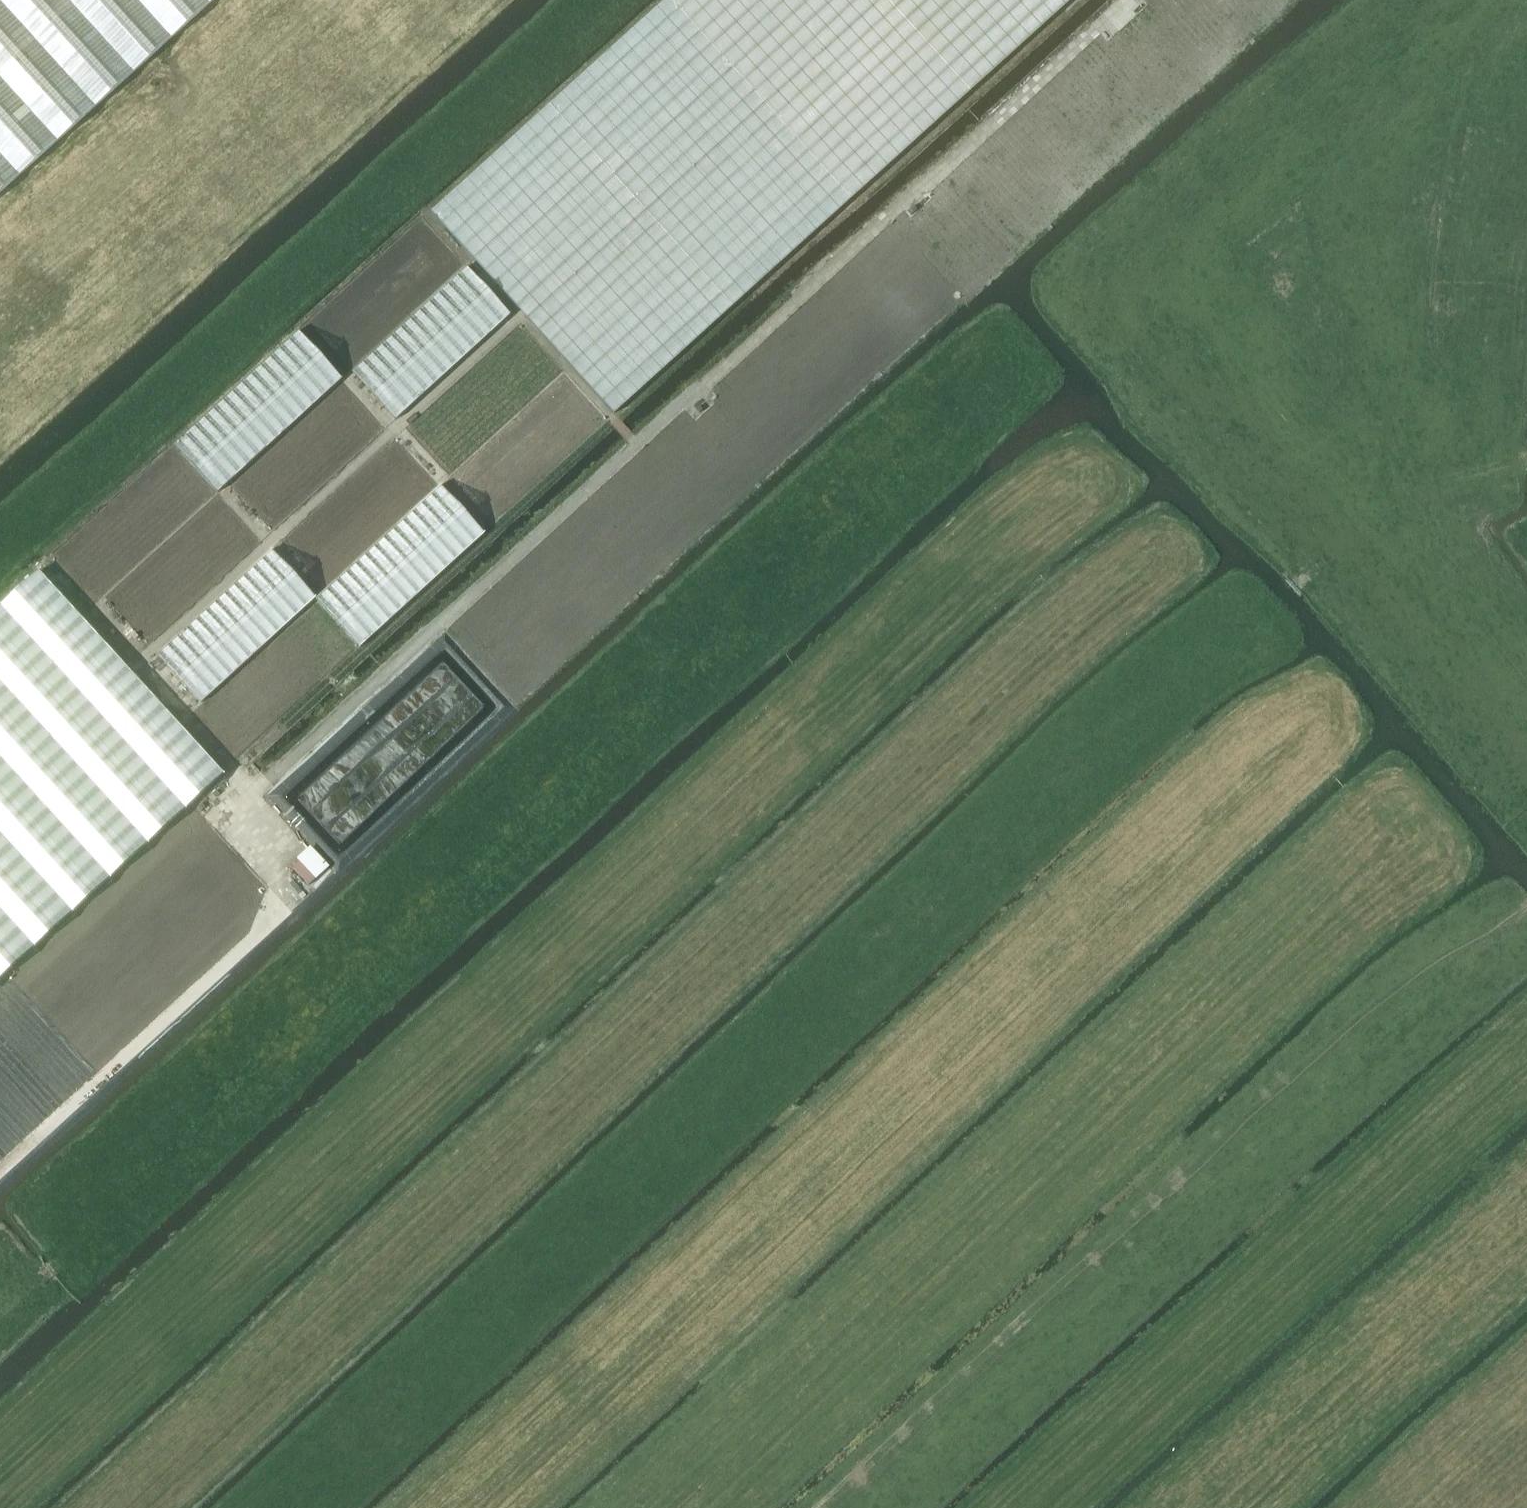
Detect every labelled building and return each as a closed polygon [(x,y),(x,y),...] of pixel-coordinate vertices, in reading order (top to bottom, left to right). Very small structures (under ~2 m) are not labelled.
[(213,0),(0,0),(0,192),(213,0)] [(431,212),(614,414),(1071,0),(665,0),(431,212)] [(74,910),(224,774),(39,571),(0,606),(0,978),(74,910)]
